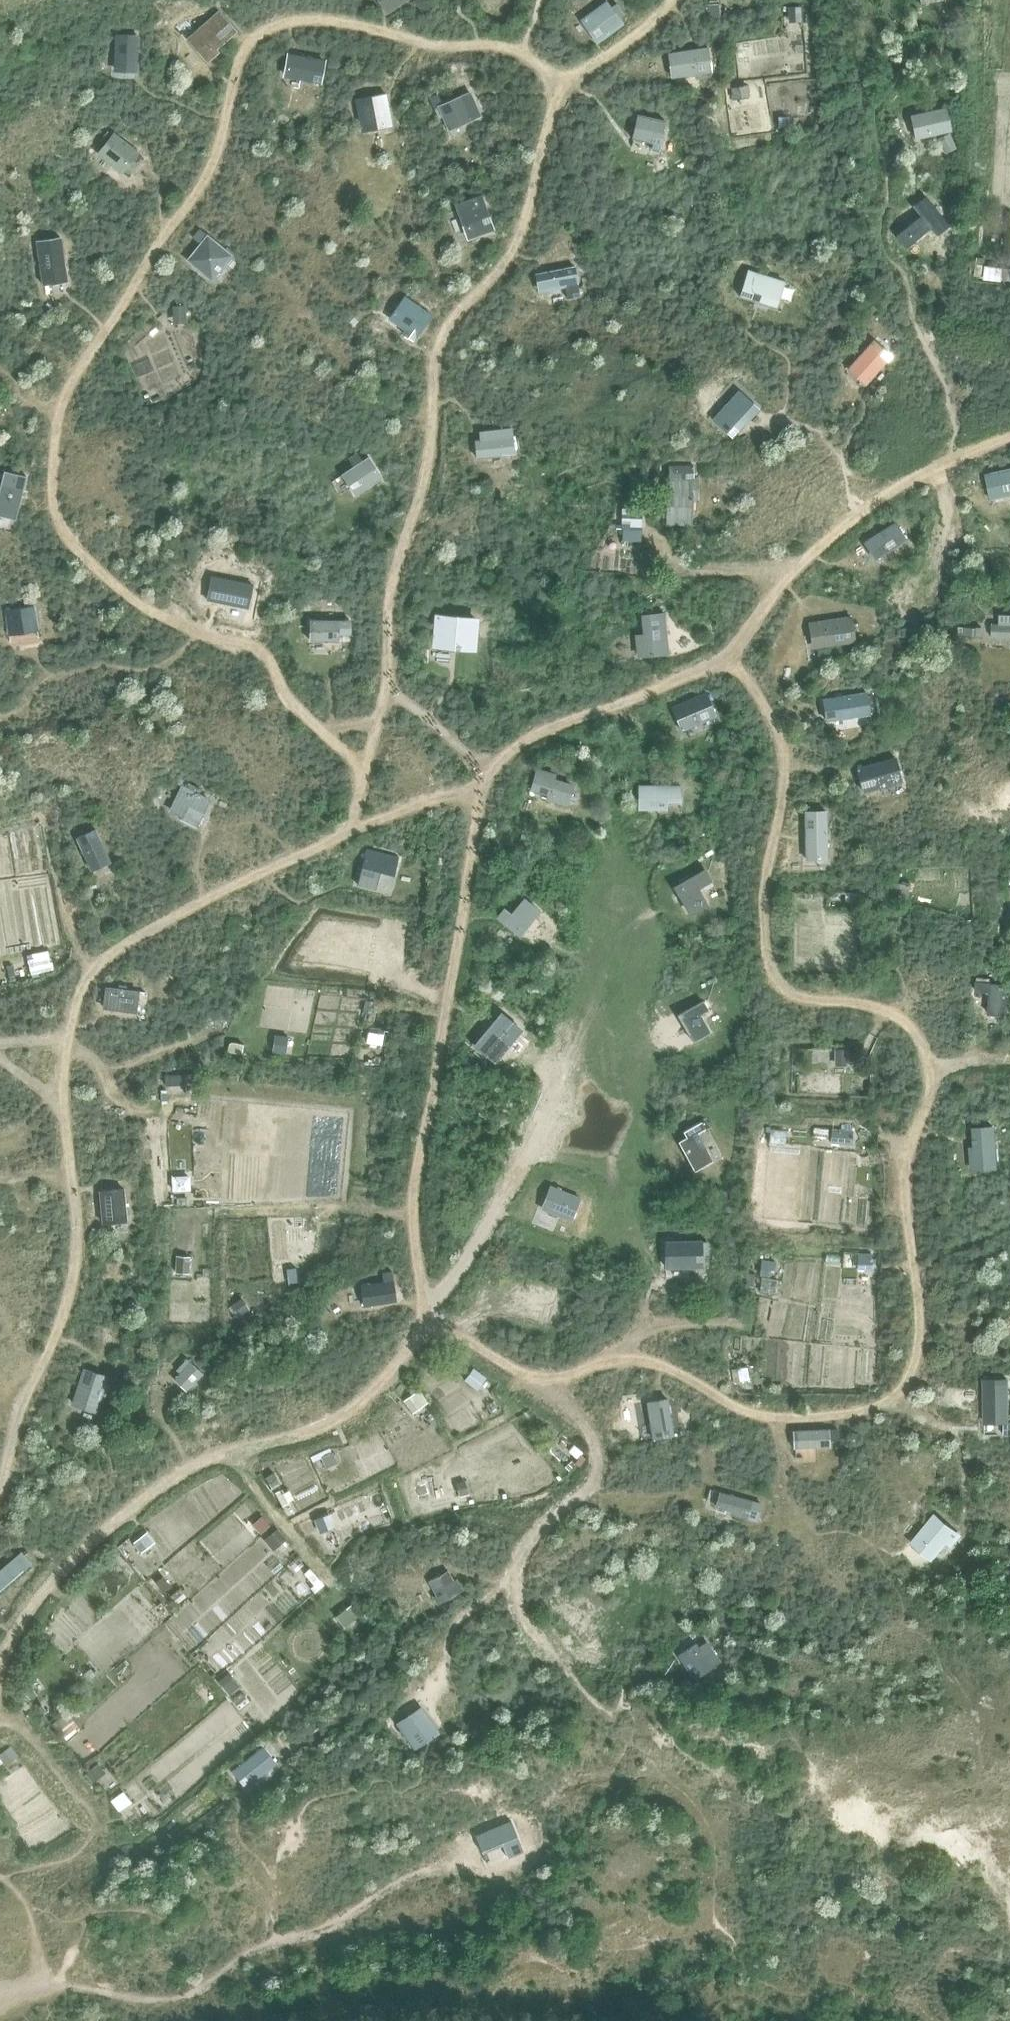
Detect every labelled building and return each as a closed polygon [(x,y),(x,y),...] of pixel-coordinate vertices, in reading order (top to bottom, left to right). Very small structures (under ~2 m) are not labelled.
[(386,12),(405,0),(378,0),(386,12)] [(607,3),(583,21),(597,41),(621,24),(617,17),(610,8),(607,3)] [(614,5),(610,8),(617,17),(623,13),(616,3),(614,5)] [(718,3),(707,4),(708,17),(719,16),(718,3)] [(800,5),(788,6),(788,20),(801,19),(800,5)] [(218,9),(186,38),(207,62),(219,52),(217,49),(237,31),(218,9)] [(113,72),(137,72),(138,36),(114,35),(113,72)] [(708,47),(667,52),(671,77),(712,72),(708,47)] [(285,68),(301,71),(300,77),(320,81),(324,61),(288,54),(285,68)] [(747,84),(731,86),(732,98),(748,95),(747,84)] [(363,132),(390,126),(383,92),(356,98),(363,132)] [(429,97),(438,118),(442,116),(437,106),(442,104),(437,93),(429,97)] [(442,116),(444,121),(448,130),(473,120),(462,95),(442,104),(437,106),(442,116)] [(910,114),(915,139),(952,131),(947,106),(910,114)] [(651,147),(659,149),(665,119),(636,112),(631,136),(652,141),(651,147)] [(108,129),(100,138),(105,142),(97,152),(122,172),(139,151),(113,130),(112,132),(108,129)] [(919,214),(895,233),(905,246),(929,226),(935,234),(947,224),(923,194),(911,204),(919,214)] [(482,195),(455,204),(467,238),(494,229),(482,195)] [(186,258),(212,279),(232,254),(232,253),(233,251),(227,245),(225,248),(199,227),(192,235),(200,242),(187,258),(186,258)] [(35,240),(37,252),(42,285),(68,281),(63,248),(61,236),(35,240)] [(984,277),(1006,280),(1007,267),(985,264),(984,277)] [(534,273),(537,292),(565,286),(567,297),(580,295),(574,266),(534,273)] [(784,281),(748,270),(740,295),(775,306),(784,281)] [(404,295),(392,313),(407,324),(405,328),(402,332),(414,340),(432,314),(404,295)] [(186,305),(172,306),(173,322),(187,321),(186,305)] [(847,368),(848,369),(846,372),(862,386),(865,382),(866,383),(892,354),(873,338),(847,368)] [(732,437),(746,420),(741,416),(752,403),(739,391),(713,420),(732,437)] [(478,430),(479,439),(475,439),(477,457),(516,453),(512,426),(478,430)] [(341,473),(354,494),(383,476),(369,455),(362,459),(357,451),(348,456),(354,465),(341,473)] [(694,464),(666,464),(666,476),(666,505),(666,524),(692,525),(692,500),(697,500),(698,477),(694,477),(694,464)] [(985,473),(991,500),(1009,495),(1009,468),(985,473)] [(0,488),(0,509),(17,513),(26,475),(4,470),(0,488)] [(642,529),(642,514),(622,514),(620,529),(623,529),(623,540),(640,541),(640,529),(642,529)] [(865,543),(875,560),(908,539),(896,524),(865,543)] [(212,576),(207,600),(247,608),(252,584),(212,576)] [(36,606),(31,606),(5,609),(7,624),(11,624),(13,635),(40,631),(36,606)] [(431,646),(476,650),(479,615),(434,611),(431,646)] [(663,613),(641,614),(643,633),(635,634),(637,656),(667,654),(663,613)] [(1009,638),(1009,614),(998,614),(997,624),(991,624),(990,638),(1009,638)] [(808,622),(811,648),(855,642),(852,617),(808,622)] [(309,641),(339,642),(339,633),(351,633),(351,620),(310,620),(309,641)] [(957,635),(982,636),(982,627),(976,627),(976,628),(958,626),(957,635)] [(706,691),(671,706),(681,731),(716,716),(706,691)] [(821,699),(825,721),(870,714),(866,692),(821,699)] [(895,756),(855,768),(862,793),(902,781),(895,756)] [(545,798),(568,805),(574,783),(555,777),(556,772),(536,766),(529,789),(546,794),(545,798)] [(204,813),(211,799),(200,793),(202,789),(185,782),(183,785),(182,785),(169,811),(183,817),(198,825),(204,813)] [(680,784),(637,784),(637,809),(667,809),(667,801),(680,802),(680,784)] [(826,810),(804,810),(805,860),(827,859),(826,810)] [(111,861),(96,828),(76,837),(91,870),(111,861)] [(366,846),(356,884),(375,889),(380,872),(394,875),(399,854),(366,846)] [(673,886),(689,916),(708,906),(698,888),(713,880),(706,869),(673,886)] [(896,884),(893,897),(897,897),(896,900),(897,900),(906,902),(909,886),(896,884)] [(495,917),(502,923),(518,937),(540,912),(524,898),(511,913),(504,907),(495,917)] [(28,963),(31,974),(50,971),(47,951),(30,954),(31,963),(28,963)] [(988,1014),(1006,1015),(1008,983),(975,981),(975,991),(989,992),(988,1014)] [(102,1008),(136,1012),(139,990),(105,986),(102,1008)] [(676,1014),(691,1044),(710,1035),(699,1014),(708,1009),(703,1000),(676,1014)] [(479,1043),(478,1045),(494,1058),(515,1032),(498,1019),(486,1034),(478,1027),(471,1036),(478,1042),(478,1043),(479,1043)] [(368,1031),(366,1038),(381,1041),(383,1034),(368,1031)] [(278,1034),(276,1051),(285,1053),(287,1035),(278,1034)] [(228,1046),(227,1051),(241,1054),(243,1044),(233,1042),(232,1046),(228,1046)] [(845,1049),(835,1049),(835,1061),(845,1061),(845,1049)] [(165,1074),(165,1084),(193,1082),(192,1072),(165,1074)] [(701,1120),(683,1130),(687,1137),(677,1142),(694,1171),(712,1161),(696,1132),(705,1127),(701,1120)] [(973,1146),(968,1146),(970,1163),(997,1161),(994,1125),(971,1126),(973,1146)] [(831,1127),(829,1140),(850,1143),(852,1130),(831,1127)] [(188,1177),(172,1177),(172,1189),(189,1188),(188,1177)] [(550,1184),(541,1207),(570,1219),(579,1196),(550,1184)] [(99,1189),(102,1222),(127,1220),(124,1187),(99,1189)] [(702,1239),(664,1241),(664,1268),(703,1267),(702,1254),(708,1254),(708,1241),(702,1241),(702,1239)] [(857,1253),(857,1268),(871,1269),(871,1263),(875,1263),(875,1258),(871,1258),(872,1253),(857,1253)] [(176,1256),(175,1268),(188,1269),(189,1257),(176,1256)] [(761,1260),(759,1274),(769,1275),(769,1273),(773,1274),(775,1262),(761,1260)] [(296,1268),(287,1269),(288,1278),(297,1277),(296,1268)] [(370,1306),(395,1301),(392,1284),(389,1270),(382,1271),(383,1280),(360,1284),(364,1306),(370,1306)] [(513,1316),(556,1326),(563,1296),(558,1294),(560,1287),(546,1284),(544,1293),(520,1287),(513,1316)] [(242,1298),(231,1306),(238,1315),(239,1317),(240,1319),(245,1316),(244,1314),(250,1310),(242,1298)] [(173,1379),(186,1391),(203,1373),(187,1358),(176,1369),(179,1372),(173,1379)] [(735,1368),(732,1369),(735,1384),(740,1383),(746,1388),(751,1387),(750,1385),(747,1366),(735,1368)] [(71,1403),(96,1411),(108,1375),(83,1367),(71,1403)] [(465,1377),(464,1378),(476,1388),(483,1378),(471,1369),(465,1377)] [(1003,1423),(1003,1435),(1009,1435),(1009,1421),(1008,1378),(982,1379),(983,1424),(1003,1423)] [(419,1389),(405,1399),(411,1408),(425,1398),(419,1389)] [(646,1401),(652,1440),(673,1436),(667,1398),(646,1401)] [(792,1432),(793,1448),(829,1446),(828,1440),(839,1439),(838,1429),(828,1429),(792,1432)] [(329,1448),(327,1448),(310,1457),(312,1462),(322,1458),(326,1467),(338,1462),(333,1452),(332,1453),(329,1448)] [(581,1455),(574,1463),(578,1466),(585,1458),(581,1455)] [(465,1481),(455,1483),(458,1497),(468,1494),(465,1481)] [(289,1502),(288,1501),(284,1492),(281,1488),(275,1492),(282,1506),(289,1502)] [(713,1510),(746,1520),(757,1523),(762,1503),(718,1491),(713,1510)] [(910,1541),(932,1559),(947,1541),(952,1546),(962,1535),(934,1512),(910,1541)] [(314,1518),(319,1530),(331,1526),(326,1514),(314,1518)] [(260,1533),(269,1524),(261,1516),(252,1524),(260,1533)] [(269,1535),(268,1536),(275,1545),(284,1537),(277,1528),(269,1535)] [(150,1544),(143,1535),(133,1543),(140,1552),(150,1544)] [(0,1569),(0,1590),(32,1563),(21,1550),(0,1569)] [(436,1605),(464,1590),(457,1577),(454,1579),(448,1569),(427,1581),(434,1595),(431,1597),(436,1605)] [(162,1576),(155,1582),(162,1592),(169,1586),(162,1576)] [(562,1618),(571,1628),(580,1638),(605,1615),(587,1596),(562,1618)] [(335,1611),(342,1624),(359,1613),(351,1601),(335,1611)] [(677,1655),(694,1680),(720,1662),(706,1641),(698,1646),(696,1643),(677,1655)] [(25,1671),(30,1676),(35,1671),(30,1666),(25,1671)] [(218,1681),(225,1690),(234,1683),(227,1674),(218,1681)] [(21,1687),(29,1699),(36,1694),(28,1682),(21,1687)] [(440,1732),(421,1705),(395,1723),(400,1729),(398,1731),(402,1736),(404,1735),(414,1750),(440,1732)] [(78,1725),(67,1712),(52,1724),(63,1737),(78,1725)] [(17,1756),(10,1747),(0,1754),(0,1764),(3,1762),(5,1765),(17,1756)] [(264,1747),(235,1770),(247,1786),(276,1763),(264,1747)] [(88,1771),(89,1772),(95,1779),(95,1780),(105,1772),(97,1763),(88,1771)] [(123,1791),(111,1801),(119,1812),(131,1802),(123,1791)] [(510,1821),(475,1836),(482,1852),(502,1844),(507,1857),(522,1850),(510,1821)]
